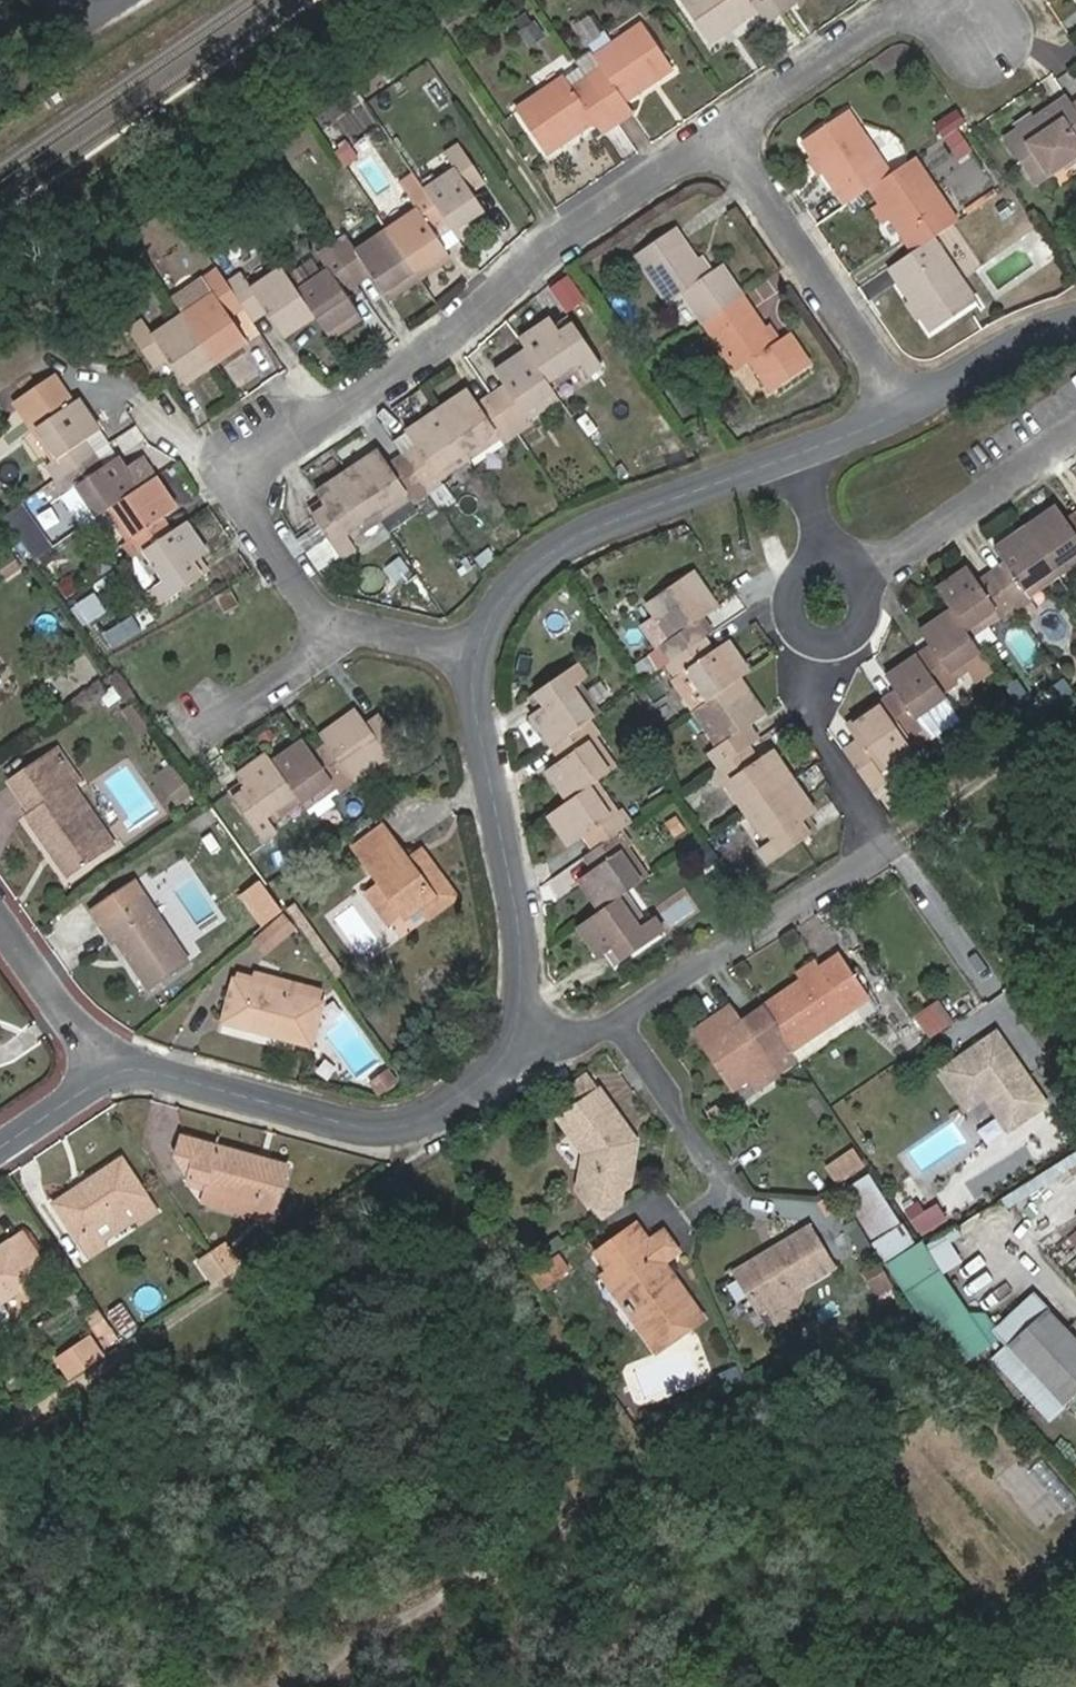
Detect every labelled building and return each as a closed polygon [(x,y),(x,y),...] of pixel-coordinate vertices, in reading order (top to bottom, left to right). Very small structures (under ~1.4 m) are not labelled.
[(781,11),(774,0),(682,0),(712,42),(759,10),(767,21),(781,11)] [(781,11),(797,1),(796,0),(774,0),(781,11)] [(634,112),(626,99),(673,67),(644,23),(597,56),(604,68),(589,79),(618,123),(634,112)] [(604,133),(618,123),(589,79),(574,90),(565,77),(517,110),(547,154),(595,121),(604,133)] [(1036,185),(1075,158),(1075,109),(1074,106),(1068,97),(1006,139),(1036,185)] [(804,140),(847,205),(872,187),(891,175),(848,111),(804,140)] [(488,218),(471,192),(486,182),(460,146),(446,156),(455,171),(425,191),(447,224),(458,240),(488,218)] [(934,237),(958,221),(914,158),(891,175),(872,187),(915,250),(934,237)] [(416,273),(446,252),(433,233),(447,224),(425,191),(422,187),(407,197),(417,211),(387,231),(416,273)] [(669,302),(684,292),(706,323),(743,297),(721,266),(706,275),(675,229),(637,255),(669,302)] [(372,275),(386,294),(416,273),(387,231),(357,252),(347,239),(334,247),(360,284),(372,275)] [(932,331),(977,300),(934,237),(915,250),(888,268),(932,331)] [(331,339),(361,318),(346,294),(360,284),(334,247),(320,257),(329,271),(298,292),(315,317),(331,339)] [(268,313),(284,338),(315,317),(298,292),(283,270),(253,290),(242,275),(228,284),(245,308),(255,322),(268,313)] [(204,281),(214,295),(184,316),(212,358),(244,336),(231,317),(245,308),(228,284),(219,271),(204,281)] [(575,272),(555,284),(571,309),(591,296),(575,272)] [(789,334),(777,343),(743,297),(706,323),(739,369),(751,361),(773,391),(810,364),(789,334)] [(156,369),(169,360),(182,378),(212,358),(184,316),(153,336),(144,322),(131,331),(156,369)] [(589,377),(603,368),(573,324),(559,333),(550,320),(521,341),(527,350),(538,367),(554,389),(584,368),(589,377)] [(247,342),(244,336),(212,358),(216,364),(247,342)] [(560,398),(554,389),(538,367),(527,350),(496,372),(506,387),(494,396),(520,434),(532,425),(529,420),(560,398)] [(182,378),(186,384),(216,364),(212,358),(182,378)] [(506,443),(520,434),(494,396),(480,405),(469,390),(438,412),(472,460),(503,439),(506,443)] [(97,452),(87,438),(98,430),(77,400),(37,427),(58,458),(48,465),(58,479),(97,452)] [(441,482),(472,460),(438,412),(408,433),(417,447),(404,456),(430,493),(442,485),(441,482)] [(415,504),(430,493),(404,456),(389,466),(379,451),(350,472),(384,520),(413,500),(415,504)] [(78,486),(100,517),(116,506),(156,478),(143,460),(126,471),(118,459),(107,467),(97,452),(58,479),(67,493),(78,486)] [(358,548),(354,541),(384,520),(350,472),(320,492),(328,505),(314,516),(343,558),(358,548)] [(172,533),(163,518),(177,509),(156,478),(116,506),(137,537),(125,545),(135,559),(172,533)] [(40,554),(55,546),(31,503),(15,511),(40,554)] [(1065,521),(1055,507),(1027,527),(1059,575),(1075,563),(1075,514),(1065,521)] [(153,591),(161,605),(209,571),(199,556),(208,551),(188,522),(172,533),(135,559),(133,570),(147,590),(153,591)] [(1029,597),(1059,575),(1027,527),(995,549),(1005,564),(992,572),(1019,609),(1032,601),(1029,597)] [(1024,618),(1019,609),(992,572),(979,582),(968,568),(938,589),(951,609),(980,650),(999,638),(989,624),(1001,615),(1004,619),(1010,615),(1016,623),(1024,618)] [(672,638),(663,644),(674,661),(706,637),(713,633),(702,616),(717,607),(692,571),(648,601),(672,638)] [(228,614),(244,605),(232,589),(218,599),(228,614)] [(997,676),(980,650),(951,609),(921,631),(930,645),(915,656),(941,694),(957,683),(955,679),(968,670),(980,688),(997,676)] [(707,702),(741,678),(749,672),(729,642),(715,652),(706,637),(674,661),(669,664),(678,677),(687,671),(707,702)] [(922,728),(920,725),(948,704),(941,694),(915,656),(887,676),(896,691),(882,701),(907,738),(922,728)] [(592,720),(599,714),(579,684),(586,680),(576,666),(537,693),(545,707),(534,715),(554,747),(556,746),(592,720)] [(749,745),(760,737),(751,723),(764,713),(741,678),(707,702),(695,711),(718,746),(709,752),(718,766),(749,745)] [(143,733),(150,727),(132,700),(124,705),(143,733)] [(882,772),(910,751),(914,748),(907,738),(882,701),(848,725),(859,740),(845,750),(873,790),(887,780),(882,772)] [(394,766),(408,756),(381,717),(367,725),(357,711),(322,737),(327,744),(355,781),(389,757),(394,766)] [(591,785),(615,768),(596,738),(601,734),(592,720),(556,746),(565,759),(548,770),(568,801),(591,785)] [(340,791),(355,781),(327,744),(314,754),(305,741),(273,764),(297,797),(303,804),(334,783),(340,791)] [(69,875),(105,850),(66,792),(75,786),(79,782),(55,745),(32,761),(44,777),(20,794),(32,812),(28,816),(69,875)] [(722,786),(732,779),(752,809),(795,780),(774,750),(759,760),(749,745),(718,766),(711,770),(722,786)] [(887,780),(895,779),(914,765),(914,757),(910,751),(882,772),(887,780)] [(269,817),(297,797),(273,764),(267,756),(239,776),(248,789),(234,800),(263,842),(278,831),(269,817)] [(9,778),(20,794),(44,777),(32,761),(9,778)] [(160,774),(166,781),(182,770),(176,763),(160,774)] [(179,801),(195,790),(182,770),(166,781),(179,801)] [(770,864),(813,834),(803,819),(815,809),(795,780),(752,809),(773,840),(760,849),(770,864)] [(623,830),(631,824),(622,810),(612,816),(591,785),(568,801),(550,814),(571,845),(584,836),(593,850),(623,830)] [(105,850),(114,843),(75,786),(66,792),(105,850)] [(441,912),(461,897),(425,847),(405,861),(398,850),(400,849),(384,827),(356,848),(371,868),(377,867),(383,874),(380,880),(405,915),(419,905),(431,896),(441,912)] [(620,896),(647,877),(627,846),(631,843),(623,830),(593,850),(586,855),(595,869),(580,879),(600,910),(620,896)] [(371,868),(380,880),(383,874),(377,867),(371,868)] [(148,985),(186,958),(132,880),(86,913),(108,944),(116,939),(148,985)] [(365,890),(391,925),(405,915),(380,880),(365,890)] [(419,905),(429,920),(441,912),(431,896),(419,905)] [(654,917),(640,926),(620,896),(600,910),(579,925),(598,956),(614,946),(623,960),(664,932),(654,917)] [(320,959),(328,953),(303,916),(294,922),(320,959)] [(287,942),(295,934),(281,917),(273,925),(287,942)] [(270,954),(287,942),(273,925),(258,938),(270,954)] [(822,968),(805,979),(763,1008),(790,1050),(797,1061),(873,1010),(837,958),(822,968)] [(817,959),(799,970),(805,979),(822,968),(817,959)] [(223,1020),(311,1043),(322,1001),(234,978),(223,1020)] [(773,1062),(744,1021),(733,1004),(696,1029),(735,1088),(750,1078),(773,1062)] [(790,1050),(763,1008),(744,1021),(773,1062),(790,1050)] [(936,1065),(966,1107),(984,1095),(995,1111),(1037,1083),(996,1024),(936,1065)] [(773,1062),(780,1073),(797,1061),(790,1050),(773,1062)] [(750,1078),(760,1093),(783,1077),(780,1073),(773,1062),(750,1078)] [(379,1093),(394,1083),(387,1071),(370,1080),(379,1093)] [(591,1075),(572,1088),(580,1101),(599,1087),(591,1075)] [(623,1188),(629,1185),(636,1139),(625,1139),(623,1138),(619,1132),(623,1120),(599,1087),(580,1101),(560,1115),(581,1147),(577,1186),(589,1203),(620,1208),(623,1188)] [(636,1139),(623,1120),(619,1132),(623,1138),(625,1139),(636,1139)] [(208,1188),(276,1207),(288,1165),(185,1136),(178,1158),(190,1175),(210,1181),(208,1188)] [(845,1150),(822,1165),(826,1173),(850,1158),(845,1150)] [(826,1173),(833,1183),(857,1168),(850,1158),(826,1173)] [(140,1221),(156,1210),(121,1160),(57,1202),(91,1254),(108,1242),(104,1236),(97,1225),(128,1204),(136,1215),(140,1221)] [(868,1178),(845,1193),(888,1262),(912,1247),(868,1178)] [(206,1200),(273,1217),(276,1207),(208,1188),(206,1200)] [(923,1233),(949,1216),(935,1194),(909,1211),(923,1233)] [(589,1203),(601,1221),(620,1208),(589,1203)] [(104,1236),(136,1215),(128,1204),(97,1225),(104,1236)] [(666,1272),(659,1262),(666,1258),(679,1249),(665,1228),(648,1238),(637,1222),(600,1248),(610,1265),(616,1262),(630,1282),(622,1288),(630,1301),(625,1305),(629,1311),(637,1309),(644,1320),(638,1324),(638,1325),(656,1349),(703,1315),(673,1268),(666,1272)] [(803,1283),(832,1267),(810,1226),(780,1244),(783,1251),(776,1254),(767,1252),(740,1268),(762,1307),(764,1306),(803,1283)] [(544,1242),(551,1252),(567,1242),(560,1231),(544,1242)] [(2,1300),(46,1271),(21,1233),(0,1247),(0,1321),(7,1317),(8,1310),(2,1300)] [(228,1273),(241,1264),(223,1239),(210,1248),(228,1273)] [(780,1244),(767,1252),(776,1254),(783,1251),(780,1244)] [(952,1364),(980,1347),(916,1244),(914,1246),(912,1247),(888,1262),(952,1364)] [(216,1281),(228,1273),(210,1248),(198,1256),(216,1281)] [(560,1275),(565,1272),(555,1257),(550,1260),(560,1275)] [(666,1258),(659,1262),(666,1272),(673,1268),(666,1258)] [(545,1286),(560,1275),(550,1260),(535,1271),(545,1286)] [(610,1265),(603,1270),(625,1305),(630,1301),(622,1288),(630,1282),(616,1262),(610,1265)] [(876,1268),(863,1275),(871,1292),(885,1285),(876,1268)] [(540,1289),(545,1286),(535,1271),(530,1275),(540,1289)] [(775,1323),(799,1310),(807,1291),(803,1283),(764,1306),(775,1323)] [(871,1292),(876,1300),(889,1293),(885,1285),(871,1292)] [(988,1326),(1003,1343),(1038,1311),(1023,1295),(988,1326)] [(629,1311),(634,1314),(638,1324),(644,1320),(637,1309),(629,1311)] [(1075,1379),(1075,1352),(1038,1311),(1003,1343),(1054,1399),(1075,1379)] [(73,1378),(103,1357),(90,1338),(60,1358),(73,1378)] [(1038,1414),(1054,1399),(1003,1343),(987,1358),(1038,1414)] [(1069,1416),(1075,1410),(1075,1379),(1054,1399),(1069,1416)]
